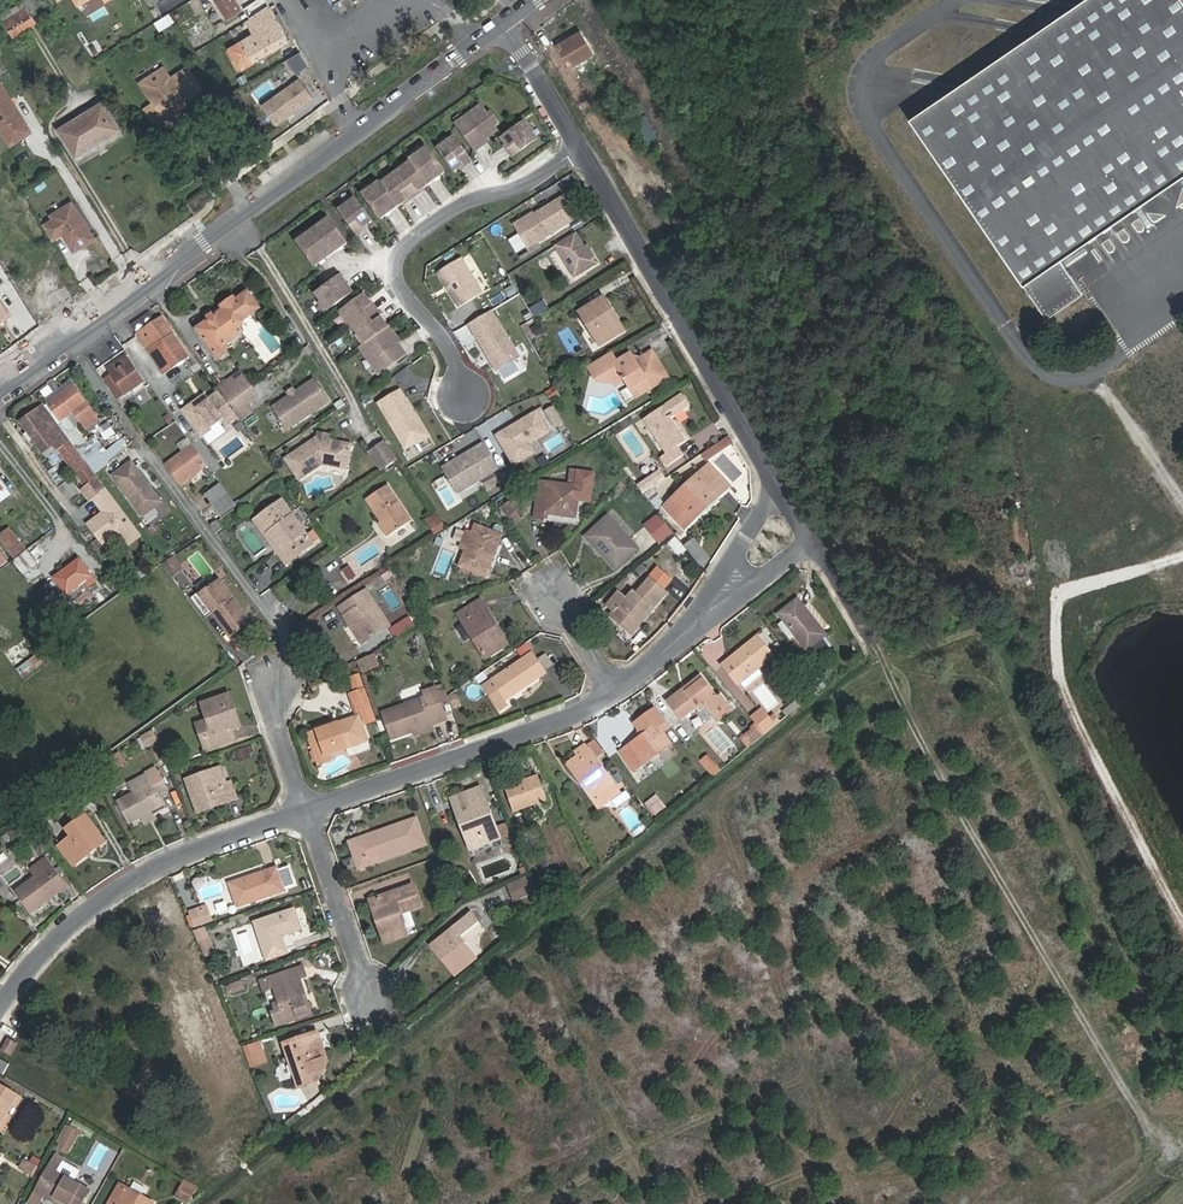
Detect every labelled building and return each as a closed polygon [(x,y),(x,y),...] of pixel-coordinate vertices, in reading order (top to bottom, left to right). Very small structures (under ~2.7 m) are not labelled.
[(14,38),(36,23),(29,13),(40,7),(35,0),(29,0),(1,17),(14,38)] [(77,9),(90,0),(72,0),(77,9)] [(230,25),(243,17),(231,0),(214,0),(230,25)] [(240,9),(254,0),(234,0),(240,9)] [(270,7),(266,0),(254,0),(240,9),(247,20),(249,22),(269,8),(270,7)] [(1058,257),(1182,173),(1182,6),(1179,0),(1086,0),(909,118),(1040,317),(1080,290),(1058,257)] [(289,43),(269,8),(249,22),(247,20),(246,21),(254,36),(231,49),(236,58),(241,68),(242,70),(264,57),(268,62),(282,53),(280,49),(289,43)] [(581,32),(558,45),(571,68),(594,56),(581,32)] [(298,71),(310,64),(302,51),(290,58),(298,71)] [(236,71),(241,68),(236,58),(230,61),(236,71)] [(148,122),(200,86),(182,68),(169,77),(161,66),(136,82),(139,109),(148,122)] [(298,78),(260,106),(274,127),(313,99),(298,78)] [(10,142),(31,130),(0,81),(0,126),(10,142)] [(173,114),(187,105),(185,100),(171,109),(173,114)] [(77,158),(121,130),(104,103),(59,131),(77,158)] [(499,131),(496,126),(500,122),(493,112),(489,114),(482,104),(465,117),(468,120),(459,126),(477,151),(486,144),(484,142),(499,131)] [(512,157),(536,140),(531,133),(533,132),(526,123),(502,140),(508,149),(507,150),(512,157)] [(468,154),(450,130),(444,135),(443,133),(433,140),(451,164),(460,158),(460,160),(468,154)] [(445,172),(426,145),(417,152),(418,154),(412,159),(430,184),(445,172)] [(430,184),(412,159),(403,166),(404,167),(397,172),(415,197),(422,191),(421,190),(430,184)] [(415,197),(397,172),(391,177),(390,176),(381,182),(399,206),(407,201),(408,202),(415,197)] [(399,206),(381,182),(380,181),(374,186),(372,184),(363,191),(383,218),(399,206)] [(68,212),(86,201),(79,190),(61,201),(68,212)] [(373,221),(356,196),(346,203),(348,204),(341,209),(358,234),(366,228),(365,227),(373,221)] [(576,218),(564,198),(556,202),(569,223),(576,218)] [(528,247),(569,223),(556,202),(530,218),(529,216),(515,225),(528,247)] [(19,294),(14,284),(51,261),(23,216),(0,229),(0,308),(19,294)] [(348,243),(329,216),(320,222),(321,224),(315,229),(332,255),(348,243)] [(332,255),(315,229),(308,234),(306,232),(297,238),(317,265),(332,255)] [(78,240),(84,248),(94,241),(87,233),(78,240)] [(598,263),(586,245),(583,247),(575,233),(554,246),(574,278),(598,263)] [(94,241),(84,248),(69,259),(84,281),(107,263),(110,268),(114,267),(118,263),(119,259),(101,236),(94,241)] [(65,243),(59,246),(64,254),(69,250),(65,243)] [(482,292),(462,258),(438,272),(459,307),(482,292)] [(327,312),(354,292),(342,276),(317,294),(322,301),(320,303),(327,312)] [(205,315),(207,319),(195,327),(219,361),(231,354),(230,352),(231,350),(230,349),(232,347),(229,343),(246,332),(243,327),(246,325),(243,322),(262,309),(247,289),(236,297),(234,294),(219,305),(221,308),(215,313),(213,310),(205,315)] [(355,327),(379,310),(374,302),(372,303),(366,295),(342,312),(348,322),(350,321),(355,327)] [(603,297),(578,311),(598,345),(608,339),(605,335),(614,328),(603,308),(607,305),(603,297)] [(608,339),(623,330),(607,305),(603,308),(614,328),(605,335),(608,339)] [(364,344),(389,326),(383,318),(384,317),(379,310),(355,327),(360,334),(358,335),(364,344)] [(473,331),(496,318),(491,310),(469,324),(473,331)] [(190,356),(163,317),(137,335),(165,374),(190,356)] [(519,356),(496,318),(473,331),(496,370),(519,356)] [(364,344),(363,345),(369,352),(366,355),(379,373),(390,366),(389,364),(406,352),(400,343),(402,342),(390,325),(389,326),(364,344)] [(615,383),(624,378),(635,392),(666,374),(651,351),(636,361),(632,354),(618,363),(607,370),(608,372),(615,383)] [(608,372),(607,370),(618,363),(611,352),(588,365),(598,379),(608,372)] [(127,394),(146,381),(128,356),(100,375),(117,397),(124,392),(127,394)] [(635,392),(638,397),(669,378),(666,374),(635,392)] [(222,389),(233,405),(255,390),(244,375),(222,389)] [(85,429),(100,419),(74,382),(47,401),(62,420),(63,420),(73,411),(85,429)] [(327,404),(314,384),(273,413),(288,433),(327,404)] [(428,436),(401,389),(379,402),(406,449),(428,436)] [(225,423),(238,415),(232,406),(220,390),(208,400),(200,406),(196,401),(187,408),(203,432),(222,418),(225,423)] [(239,413),(247,407),(260,398),(255,390),(233,405),(239,413)] [(693,405),(685,393),(645,420),(667,453),(661,457),(668,467),(685,455),(678,446),(687,440),(674,418),(693,405)] [(208,400),(204,395),(196,401),(200,406),(208,400)] [(44,451),(67,434),(45,404),(21,420),(44,451)] [(172,425),(179,420),(167,405),(150,418),(158,430),(169,422),(172,425)] [(244,421),(253,415),(247,407),(239,413),(244,421)] [(78,441),(89,433),(85,429),(73,411),(63,420),(78,441)] [(528,443),(548,432),(536,412),(496,435),(513,464),(533,453),(528,443)] [(288,461),(298,477),(301,480),(325,463),(349,470),(354,445),(346,443),(322,436),(288,461)] [(703,454),(707,460),(732,442),(729,436),(703,454)] [(108,450),(115,458),(129,448),(123,439),(108,450)] [(79,449),(72,440),(60,449),(87,485),(82,489),(89,498),(106,486),(95,471),(79,449)] [(107,463),(90,440),(79,449),(95,471),(107,463)] [(386,441),(370,452),(383,469),(398,458),(386,441)] [(458,493),(499,469),(484,443),(443,468),(458,493)] [(148,474),(153,470),(135,444),(129,448),(148,474)] [(167,465),(181,485),(211,463),(197,444),(167,465)] [(138,469),(131,459),(123,466),(130,475),(138,469)] [(710,462),(665,503),(662,506),(685,530),(733,486),(710,462)] [(162,500),(138,469),(130,475),(123,466),(112,474),(142,515),(162,500)] [(575,484),(537,481),(534,519),(544,520),(544,514),(576,517),(578,499),(591,500),(593,472),(577,470),(575,484)] [(214,498),(221,509),(237,498),(222,478),(216,483),(222,493),(214,498)] [(214,498),(222,493),(216,483),(208,489),(214,498)] [(415,519),(391,483),(367,499),(392,535),(415,519)] [(644,494),(657,510),(662,506),(665,503),(653,487),(644,494)] [(509,500),(502,505),(511,518),(517,513),(509,500)] [(296,559),(314,546),(283,504),(263,518),(272,530),(267,534),(281,551),(287,547),(296,559)] [(489,505),(480,510),(486,519),(494,514),(489,505)] [(641,547),(610,512),(583,536),(616,570),(641,547)] [(661,515),(648,525),(657,537),(670,527),(661,515)] [(267,534),(272,530),(263,518),(257,522),(267,534)] [(504,533),(476,522),(458,568),(486,579),(504,533)] [(134,530),(130,523),(119,531),(123,537),(134,530)] [(657,537),(662,544),(675,533),(670,527),(657,537)] [(15,558),(27,548),(12,529),(0,537),(15,558)] [(695,537),(686,543),(701,563),(708,557),(695,537)] [(281,551),(290,563),(296,559),(287,547),(281,551)] [(15,558),(22,568),(35,559),(27,548),(15,558)] [(0,553),(0,568),(10,581),(17,576),(0,553)] [(164,560),(165,562),(174,555),(172,553),(164,560)] [(173,573),(182,566),(174,555),(165,562),(173,573)] [(81,558),(55,576),(68,595),(84,583),(86,587),(96,580),(81,558)] [(626,596),(619,590),(606,604),(614,610),(611,613),(631,632),(639,624),(636,621),(650,605),(653,608),(668,592),(651,577),(637,593),(632,589),(626,596)] [(251,621),(221,579),(200,593),(231,636),(251,621)] [(392,626),(370,589),(340,608),(362,644),(392,626)] [(800,597),(778,613),(807,651),(809,649),(824,638),(828,634),(800,597)] [(511,643),(482,598),(458,613),(486,659),(511,643)] [(743,648),(723,663),(739,684),(776,655),(763,638),(745,651),(743,648)] [(809,649),(815,657),(829,646),(824,638),(809,649)] [(16,668),(30,658),(19,641),(4,652),(16,668)] [(364,670),(381,663),(376,652),(359,659),(364,670)] [(546,672),(533,652),(493,679),(507,697),(546,672)] [(360,673),(352,677),(357,691),(366,687),(360,673)] [(686,686),(667,700),(681,720),(699,706),(703,711),(708,707),(718,722),(736,710),(724,694),(720,695),(705,676),(688,689),(686,686)] [(512,705),(507,697),(493,679),(484,685),(502,712),(512,705)] [(369,725),(378,721),(366,687),(357,691),(351,693),(359,711),(364,710),(369,725)] [(756,698),(773,708),(780,698),(763,687),(756,698)] [(421,693),(423,697),(384,711),(394,739),(448,720),(443,707),(438,692),(436,688),(421,693)] [(448,697),(445,689),(438,692),(443,707),(451,704),(449,699),(448,697)] [(202,741),(200,741),(203,750),(237,739),(234,730),(243,727),(231,692),(201,702),(207,721),(212,737),(202,741)] [(463,705),(460,695),(449,699),(451,704),(453,709),(463,705)] [(768,731),(782,720),(778,714),(774,716),(767,706),(754,714),(764,726),(768,731)] [(359,715),(308,733),(318,763),(328,760),(329,755),(349,748),(352,755),(355,756),(372,750),(359,715)] [(207,721),(196,725),(202,741),(212,737),(207,721)] [(674,744),(658,723),(619,751),(634,773),(636,771),(644,765),(674,744)] [(718,724),(707,731),(722,752),(733,745),(718,724)] [(755,727),(742,736),(749,747),(768,731),(764,726),(758,731),(755,727)] [(607,771),(587,743),(574,752),(577,756),(567,762),(581,783),(587,779),(603,803),(621,789),(609,772),(607,771)] [(252,747),(237,752),(240,762),(251,759),(249,755),(255,753),(252,747)] [(636,771),(640,777),(648,772),(644,765),(636,771)] [(146,773),(151,782),(117,801),(130,824),(165,805),(160,796),(170,789),(157,767),(146,773)] [(222,767),(184,779),(196,814),(239,799),(233,781),(228,782),(222,767)] [(539,775),(506,787),(514,811),(547,799),(539,775)] [(581,783),(599,806),(603,803),(587,779),(581,783)] [(483,787),(451,798),(469,849),(501,838),(499,831),(495,821),(483,787)] [(64,831),(69,838),(58,846),(74,868),(108,842),(88,814),(64,831)] [(427,845),(418,817),(348,842),(357,870),(427,845)] [(499,831),(506,829),(502,818),(495,821),(499,831)] [(34,825),(29,819),(11,832),(15,838),(34,825)] [(544,850),(539,853),(544,865),(549,863),(544,850)] [(48,857),(32,868),(37,876),(53,865),(48,857)] [(53,865),(37,876),(14,892),(31,914),(67,888),(53,865)] [(279,866),(229,883),(238,908),(287,890),(279,866)] [(525,878),(509,883),(514,899),(531,893),(525,878)] [(381,918),(377,920),(386,944),(410,936),(402,914),(421,907),(413,884),(374,898),(381,918)] [(214,920),(210,905),(193,909),(197,924),(214,920)] [(296,907),(254,921),(268,960),(290,952),(284,935),(303,929),(296,907)] [(473,910),(431,944),(454,976),(478,957),(460,935),(480,920),(473,910)] [(213,943),(210,935),(200,940),(203,949),(213,943)] [(279,1000),(269,1003),(277,1025),(314,1013),(302,977),(308,975),(304,964),(261,979),(265,990),(274,987),(279,1000)] [(243,981),(233,984),(236,992),(246,988),(243,981)] [(319,1030),(283,1042),(299,1088),(321,1080),(331,1061),(319,1030)] [(18,1043),(10,1038),(4,1048),(12,1053),(18,1043)] [(264,1053),(260,1040),(244,1045),(250,1058),(264,1053)] [(0,1059),(0,1073),(3,1075),(9,1064),(0,1059)] [(19,1095),(0,1083),(0,1129),(19,1095)] [(94,1132),(74,1120),(70,1127),(82,1133),(90,1138),(94,1132)] [(82,1133),(70,1127),(60,1142),(72,1149),(82,1133)] [(68,1153),(59,1148),(56,1153),(66,1158),(68,1153)] [(56,1153),(29,1203),(31,1203),(42,1203),(46,1198),(57,1203),(62,1203),(63,1202),(66,1203),(83,1203),(91,1189),(75,1180),(59,1172),(62,1165),(66,1158),(56,1153)] [(17,1170),(32,1178),(39,1167),(23,1158),(17,1170)] [(75,1180),(79,1174),(62,1165),(59,1172),(75,1180)] [(176,1195),(189,1202),(198,1185),(186,1179),(176,1195)] [(148,1187),(134,1180),(130,1187),(144,1195),(148,1187)] [(121,1182),(108,1203),(154,1203),(155,1201),(144,1195),(130,1187),(121,1182)]
